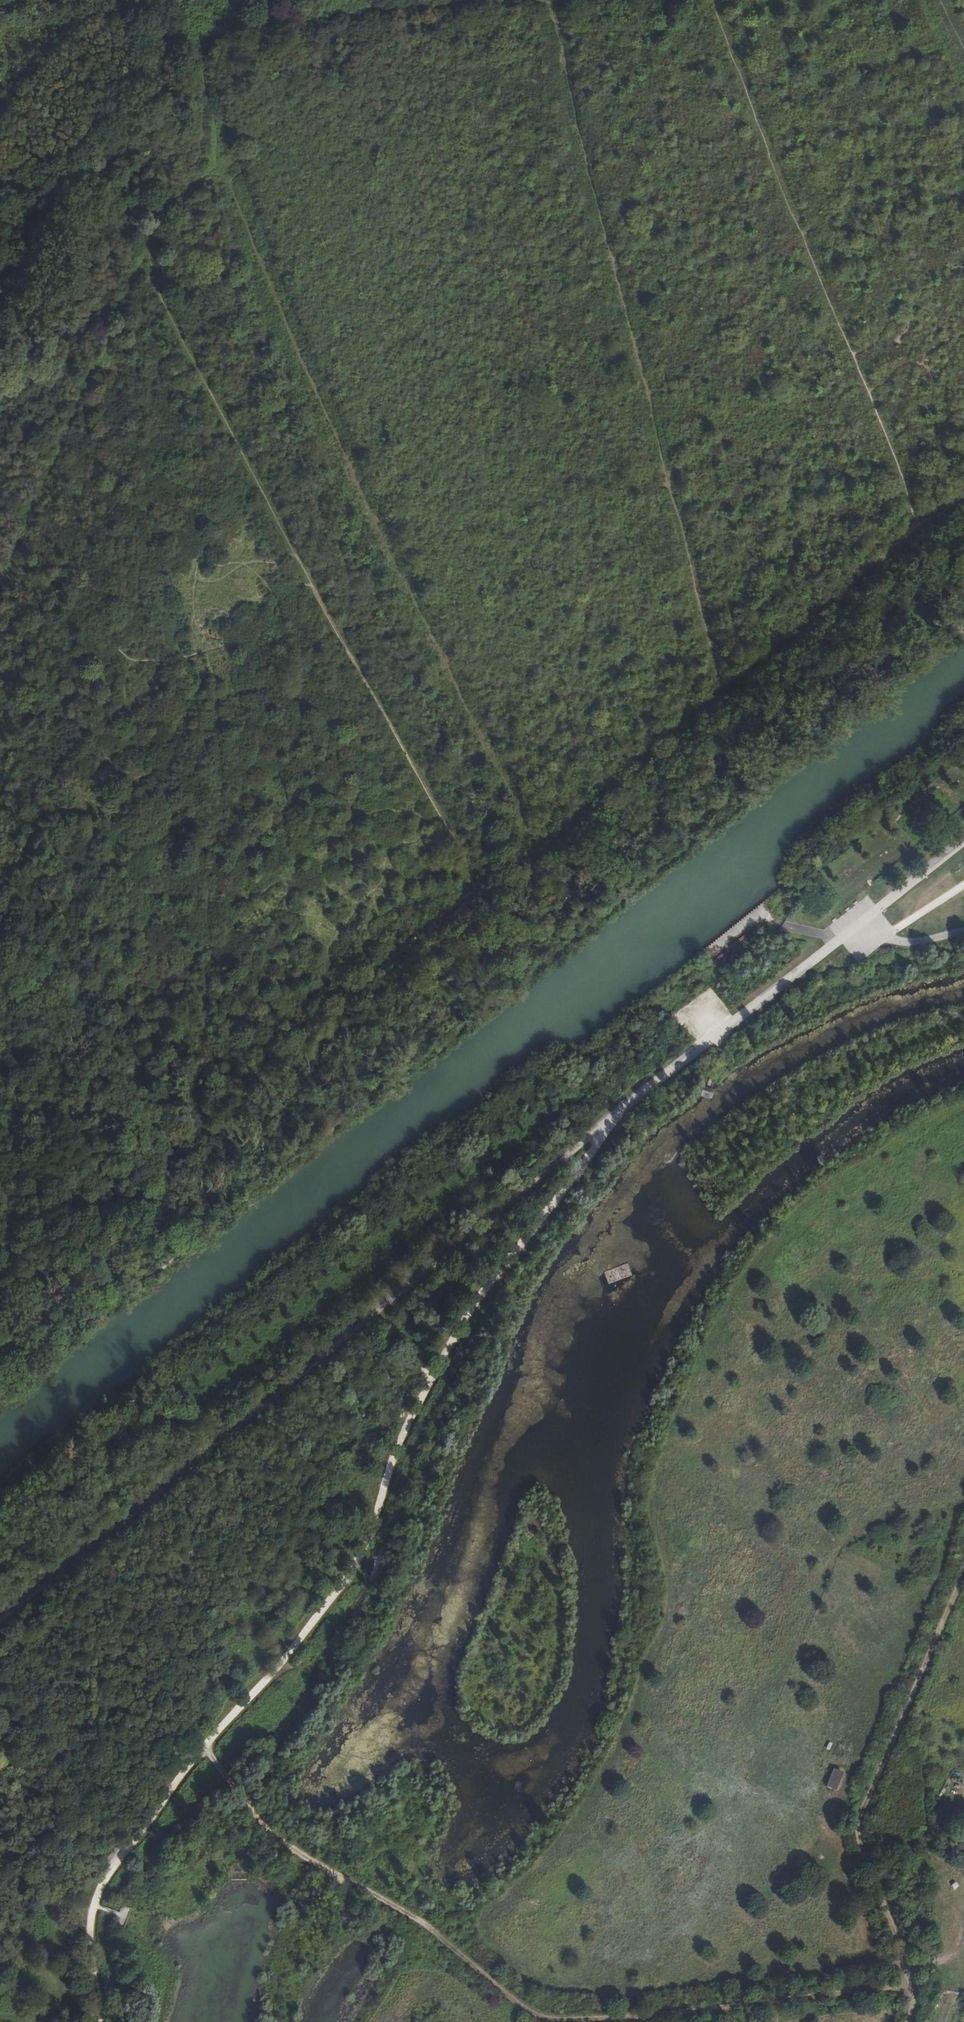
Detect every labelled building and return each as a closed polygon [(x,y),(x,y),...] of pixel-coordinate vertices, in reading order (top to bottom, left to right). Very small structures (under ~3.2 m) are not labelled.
[(709,1088),(703,1086),(700,1096),(710,1099),(713,1090),(709,1088)] [(837,1790),(844,1771),(833,1767),(826,1786),(837,1790)] [(113,1844),(101,1859),(109,1865),(121,1850),(113,1844)] [(131,1910),(122,1906),(118,1915),(114,1925),(123,1928),(131,1910)] [(352,1915),(341,1913),(340,1922),(351,1924),(352,1915)]
